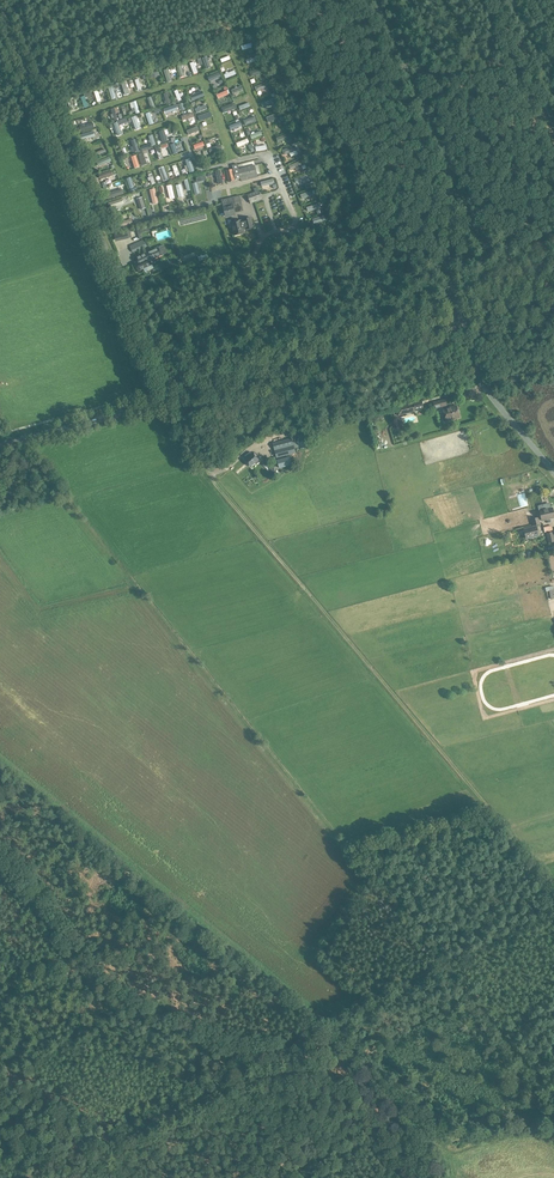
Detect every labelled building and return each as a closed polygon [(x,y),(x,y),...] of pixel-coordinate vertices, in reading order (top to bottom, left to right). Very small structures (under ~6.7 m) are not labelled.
[(211,68),(207,56),(202,58),(207,69),(211,68)] [(251,77),(265,73),(263,68),(250,72),(251,77)] [(164,70),(168,82),(173,81),(169,69),(164,70)] [(236,74),(235,70),(224,75),(226,79),(236,74)] [(219,72),(208,77),(210,82),(221,77),(219,72)] [(268,82),(255,87),(257,92),(270,87),(268,82)] [(232,90),(233,94),(244,91),(242,86),(232,90)] [(227,90),(217,95),(218,99),(229,94),(227,90)] [(164,94),(168,105),(172,103),(169,92),(164,94)] [(204,96),(202,92),(192,96),(193,100),(204,96)] [(156,107),(152,96),(148,98),(152,109),(156,107)] [(262,104),(264,108),(277,103),(275,99),(262,104)] [(224,113),(236,108),(235,103),(222,107),(224,113)] [(176,105),(164,109),(165,114),(178,110),(176,105)] [(206,105),(195,109),(197,113),(208,109),(206,105)] [(279,117),(282,116),(278,108),(262,115),(263,118),(276,112),(279,117)] [(182,116),(183,121),(194,117),(193,112),(182,116)] [(140,128),(136,116),(131,117),(136,130),(140,128)] [(256,116),(243,120),(245,126),(257,121),(256,116)] [(213,123),(212,118),(199,122),(201,127),(213,123)] [(241,121),(229,126),(231,129),(242,125),(241,121)] [(118,136),(122,134),(118,122),(113,124),(118,136)] [(93,123),(80,127),(81,132),(94,127),(93,123)] [(200,131),(198,126),(187,131),(188,135),(200,131)] [(167,141),(164,130),(159,131),(163,142),(167,141)] [(263,135),(261,131),(250,135),(252,139),(263,135)] [(277,138),(278,143),(290,139),(289,134),(277,138)] [(248,138),(236,143),(238,147),(249,142),(248,138)] [(135,139),(131,140),(135,152),(139,151),(135,139)] [(211,154),(223,150),(221,145),(209,149),(211,154)] [(164,159),(159,146),(155,148),(159,160),(164,159)] [(284,155),(297,151),(296,146),(282,150),(284,155)] [(105,149),(94,153),(96,157),(107,153),(105,149)] [(140,167),(136,155),(131,157),(135,168),(140,167)] [(98,167),(112,161),(110,157),(97,162),(98,167)] [(195,171),(191,158),(185,160),(190,173),(195,171)] [(289,166),(291,170),(303,165),(301,161),(289,166)] [(237,164),(232,165),(233,169),(232,169),(235,180),(240,178),(241,180),(257,176),(255,165),(248,166),(238,169),(237,164)] [(160,168),(165,181),(169,179),(164,167),(160,168)] [(235,180),(232,169),(226,171),(229,182),(235,180)] [(223,184),(220,170),(215,171),(219,185),(223,184)] [(113,177),(102,180),(103,185),(115,181),(113,177)] [(181,184),(176,185),(179,198),(184,197),(181,184)] [(170,200),(175,198),(172,185),(167,186),(170,200)] [(111,192),(112,196),(125,192),(124,188),(111,192)] [(250,204),(262,199),(259,190),(247,195),(250,204)] [(301,195),(303,199),(313,195),(311,191),(301,195)] [(222,200),(224,208),(226,217),(235,215),(235,213),(243,211),(240,196),(222,200)] [(112,206),(125,204),(124,198),(112,200),(112,206)] [(214,202),(217,213),(222,212),(219,200),(214,202)] [(243,220),(241,221),(241,220),(231,222),(234,236),(244,234),(243,230),(245,229),(245,230),(254,228),(251,217),(243,219),(243,220)] [(133,224),(132,219),(120,222),(121,227),(133,224)] [(124,227),(114,231),(116,236),(126,233),(124,227)] [(143,241),(130,247),(132,252),(146,247),(143,241)] [(137,262),(134,263),(138,271),(152,265),(150,260),(162,255),(158,248),(136,258),(137,262)] [(446,406),(447,406),(445,399),(433,402),(435,409),(442,407),(446,406)] [(416,410),(416,411),(424,409),(422,402),(397,408),(399,416),(402,415),(402,414),(416,410)] [(447,408),(446,406),(442,407),(443,409),(444,416),(443,416),(442,418),(443,420),(444,421),(445,421),(446,421),(459,418),(456,406),(447,408)] [(292,438),(273,443),(277,458),(296,453),(292,438)] [(247,459),(245,460),(250,467),(255,463),(256,464),(260,461),(258,460),(253,453),(251,455),(249,453),(245,457),(247,459)] [(290,457),(277,460),(280,469),(292,466),(290,457)] [(539,506),(542,521),(553,518),(553,515),(552,508),(545,510),(543,505),(539,506)] [(540,524),(538,517),(531,519),(533,526),(540,524)] [(553,534),(553,530),(552,525),(544,527),(545,532),(553,530),(553,534)] [(524,529),(526,539),(539,536),(536,526),(524,529)]
